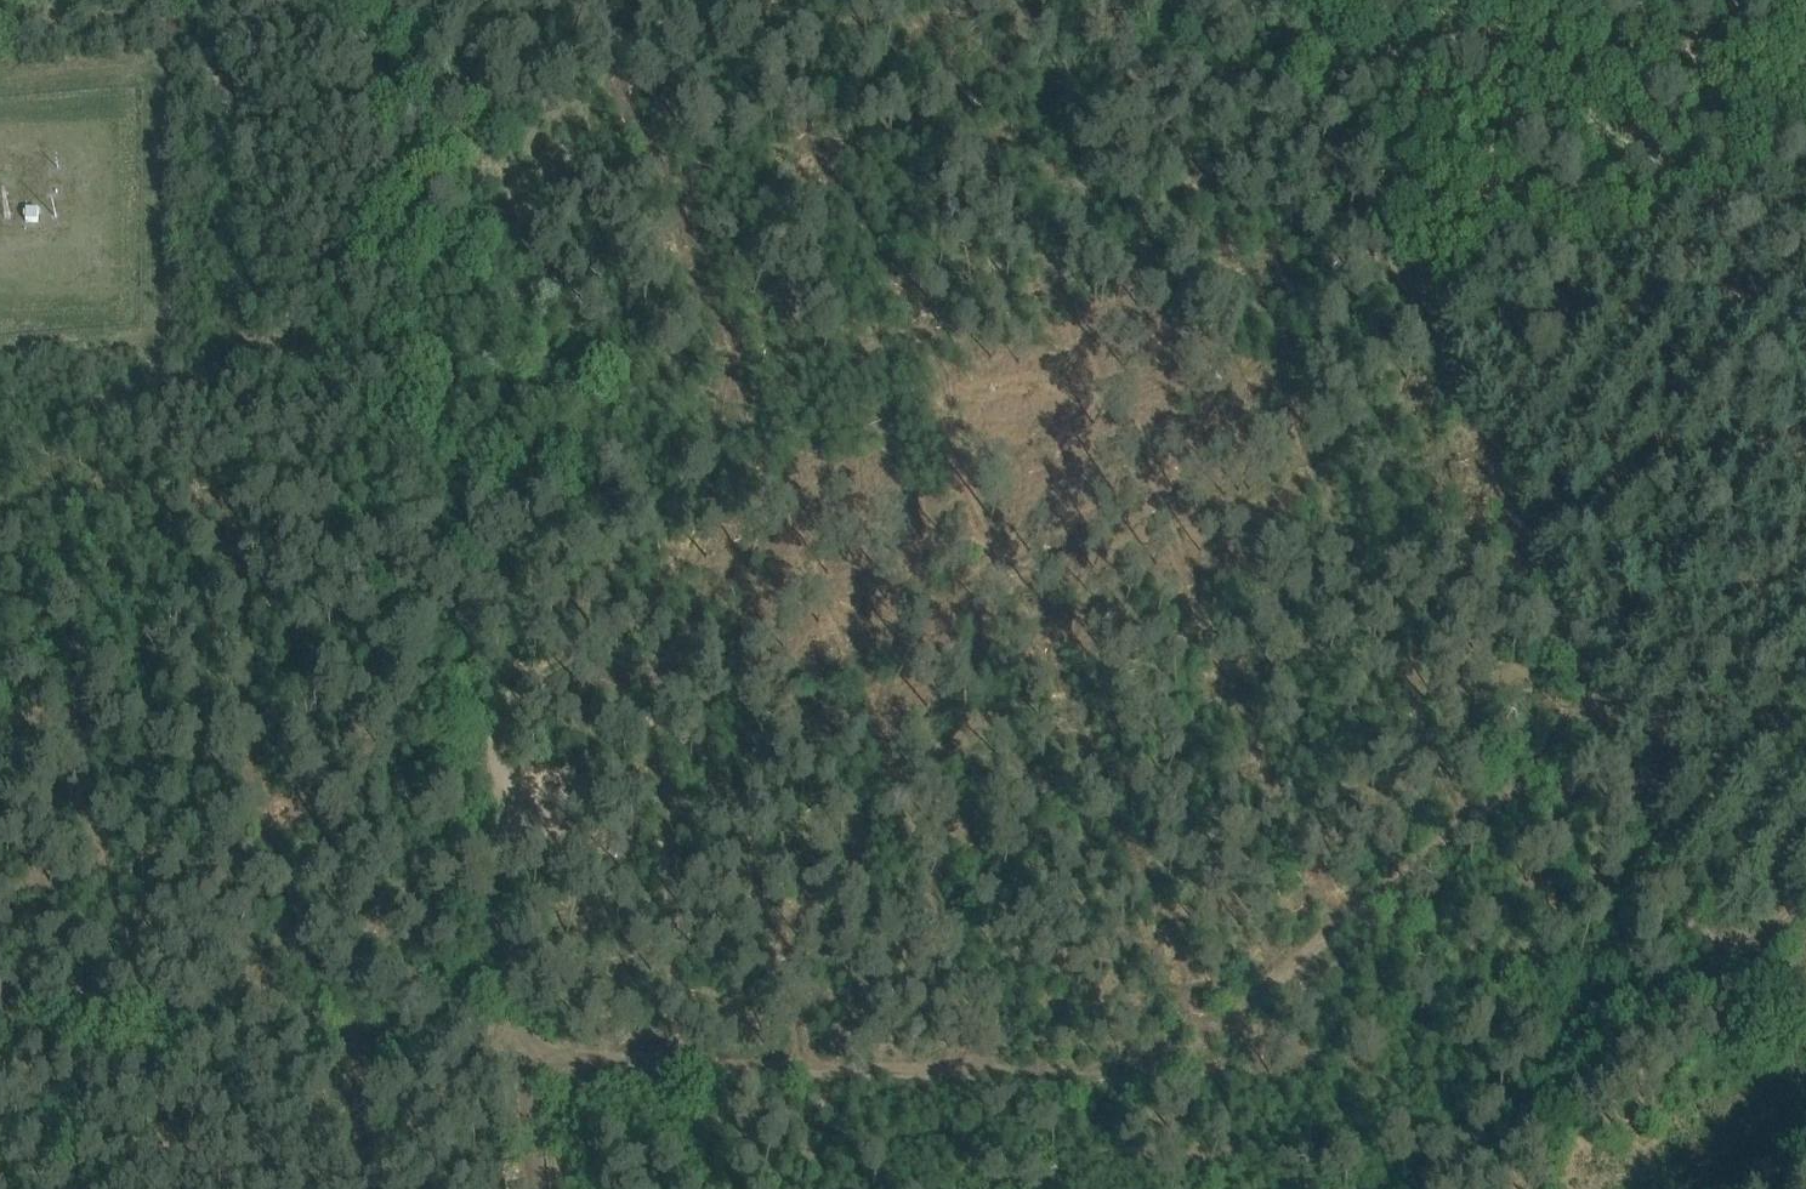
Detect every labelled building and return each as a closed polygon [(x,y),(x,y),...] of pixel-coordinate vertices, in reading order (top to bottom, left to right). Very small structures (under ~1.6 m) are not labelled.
[(39,209),(27,209),(26,220),(38,221),(39,209)] [(467,382),(454,381),(453,395),(466,396),(467,382)]
